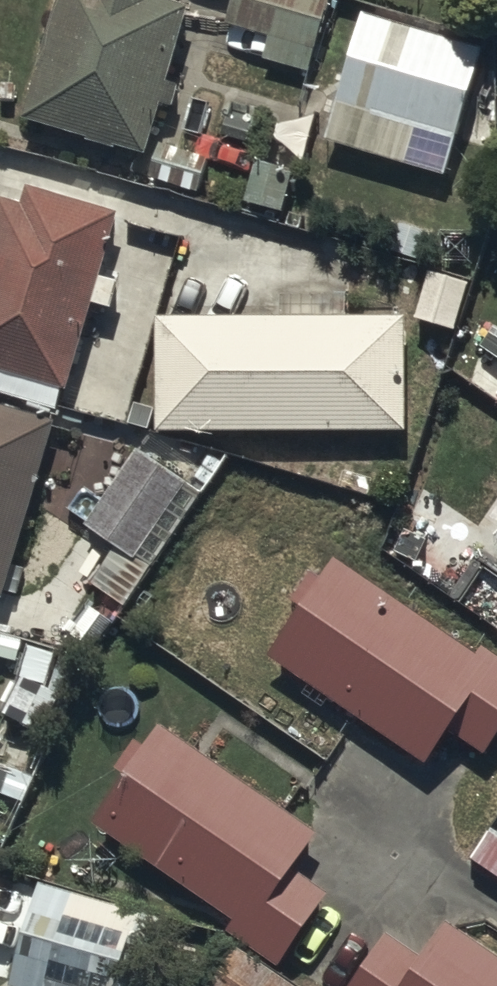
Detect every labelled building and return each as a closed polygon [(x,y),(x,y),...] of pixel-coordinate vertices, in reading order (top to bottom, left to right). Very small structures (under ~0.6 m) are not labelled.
[(21,119),(150,157),(166,105),(175,108),(183,83),(171,79),(193,5),(175,0),(56,0),(21,119)] [(224,25),(272,39),(265,62),(310,75),(332,0),(232,0),(224,25)] [(483,48),(363,12),(324,137),(444,174),(483,48)] [(213,154),(163,139),(151,178),(201,193),(213,154)] [(62,411),(95,305),(118,312),(128,280),(105,273),(123,212),(33,184),(27,205),(2,197),(0,204),(0,392),(62,411)] [(281,313),(157,313),(157,430),(410,430),(410,314),(351,314),(351,292),(281,292),(281,313)] [(0,400),(0,596),(3,597),(59,418),(0,400)] [(139,448),(87,521),(134,554),(186,482),(139,448)] [(336,557),(321,580),(308,571),(290,599),(302,607),(269,656),(430,763),(452,731),(489,756),(496,744),(496,652),(485,644),(479,652),(336,557)] [(48,647),(25,702),(0,731),(0,796),(5,797),(13,765),(55,733),(88,662),(48,647)] [(322,832),(163,722),(148,743),(135,737),(112,770),(122,777),(90,823),(251,935),(246,941),(286,968),(337,894),(298,867),(322,832)] [(40,886),(11,985),(145,985),(164,921),(40,886)] [(389,931),(351,985),(496,985),(496,954),(448,921),(425,955),(389,931)] [(248,953),(225,985),(296,985),(248,953)]
